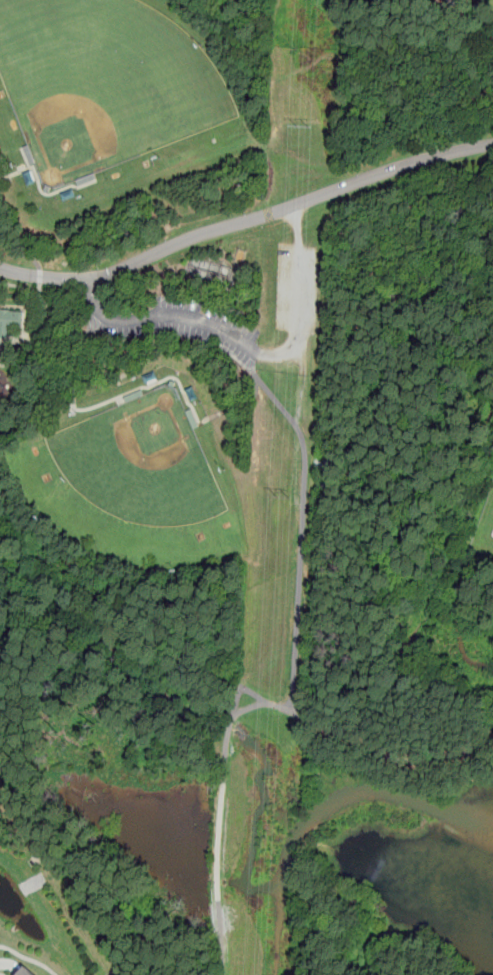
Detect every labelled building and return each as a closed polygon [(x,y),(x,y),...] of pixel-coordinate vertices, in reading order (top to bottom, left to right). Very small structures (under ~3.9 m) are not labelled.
[(9,337),(0,336),(0,308),(23,310),(21,326),(10,325),(9,337)] [(24,966),(16,974),(36,974),(24,966)]
